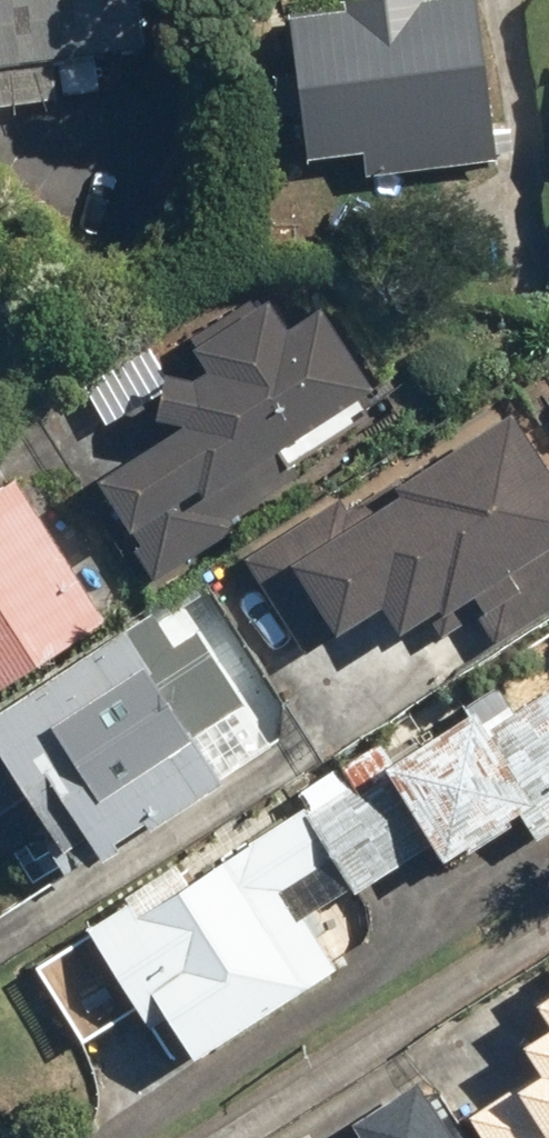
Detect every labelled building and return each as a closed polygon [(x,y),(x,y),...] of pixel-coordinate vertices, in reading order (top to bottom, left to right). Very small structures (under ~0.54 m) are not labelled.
[(157,44),(151,0),(0,0),(0,64),(157,44)] [(279,16),(298,159),(355,151),(359,177),(486,160),(464,0),(337,0),(338,8),(279,16)] [(174,424),(85,482),(149,580),(236,524),(228,513),(298,468),(293,461),(359,418),(363,383),(311,304),(279,325),(259,295),(183,345),(197,366),(179,378),(152,374),(143,418),(174,424)] [(238,557),(296,651),(368,608),(384,635),(427,609),(431,615),(462,597),(490,642),(548,606),(548,489),(501,411),(337,512),(330,501),(238,557)] [(97,620),(8,477),(0,482),(0,680),(97,620)] [(0,703),(0,811),(20,799),(66,871),(213,780),(185,735),(236,703),(191,630),(165,646),(145,613),(0,703)] [(78,931),(138,1028),(156,1016),(184,1061),(332,971),(282,891),(327,864),(348,897),(423,851),(429,861),(509,812),(527,841),(548,827),(548,684),(476,729),(463,710),(389,755),(379,739),(293,792),(303,808),(131,914),(123,902),(78,931)] [(466,1116),(480,1137),(548,1137),(548,987),(526,1001),(542,1027),(515,1044),(533,1073),(466,1116)] [(363,1137),(451,1137),(414,1081),(353,1121),(363,1137)]
